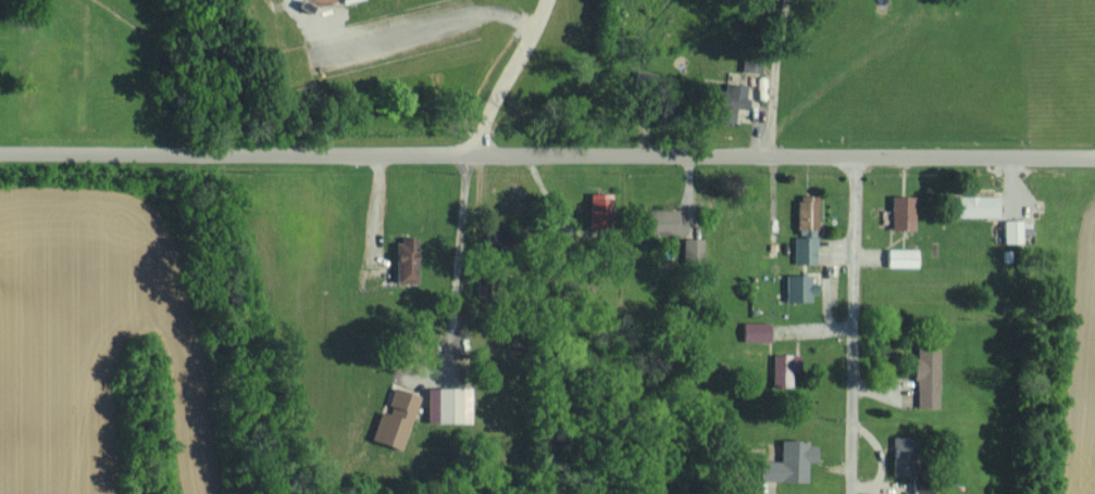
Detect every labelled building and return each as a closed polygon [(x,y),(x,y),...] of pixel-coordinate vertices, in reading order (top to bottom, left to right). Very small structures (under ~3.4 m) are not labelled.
[(741,72),(759,71),(759,57),(740,58),(741,72)] [(712,120),(732,122),(734,107),(744,108),(746,84),(723,82),(722,90),(704,89),(703,100),(714,101),(712,120)] [(608,194),(587,193),(587,206),(608,207),(608,194)] [(793,264),(816,264),(815,195),(795,196),(796,237),(793,237),(793,264)] [(997,196),(955,195),(955,216),(997,217),(997,196)] [(889,230),(911,230),(912,196),(889,196),(889,230)] [(684,210),(641,209),(641,233),(684,234),(684,210)] [(1002,243),(1021,243),(1020,220),(1002,220),(1002,243)] [(392,239),(393,283),(415,282),(414,238),(392,239)] [(701,238),(681,238),(682,261),(701,260),(701,238)] [(886,267),(917,266),(916,248),(885,249),(886,267)] [(810,275),(784,274),(784,302),(809,302),(809,293),(816,293),(816,283),(810,283),(810,275)] [(767,323),(741,322),(740,342),(767,342),(767,323)] [(913,407),(936,408),(937,347),(914,347),(913,407)] [(791,388),(791,373),(797,374),(797,355),(770,354),(770,387),(791,388)] [(424,423),(468,422),(467,387),(423,388),(424,423)] [(416,396),(391,388),(383,412),(377,411),(368,441),(399,451),(416,396)] [(912,474),(914,437),(892,436),(891,473),(912,474)] [(757,460),(756,481),(805,482),(806,461),(813,462),(814,442),(778,441),(778,461),(757,460)]
